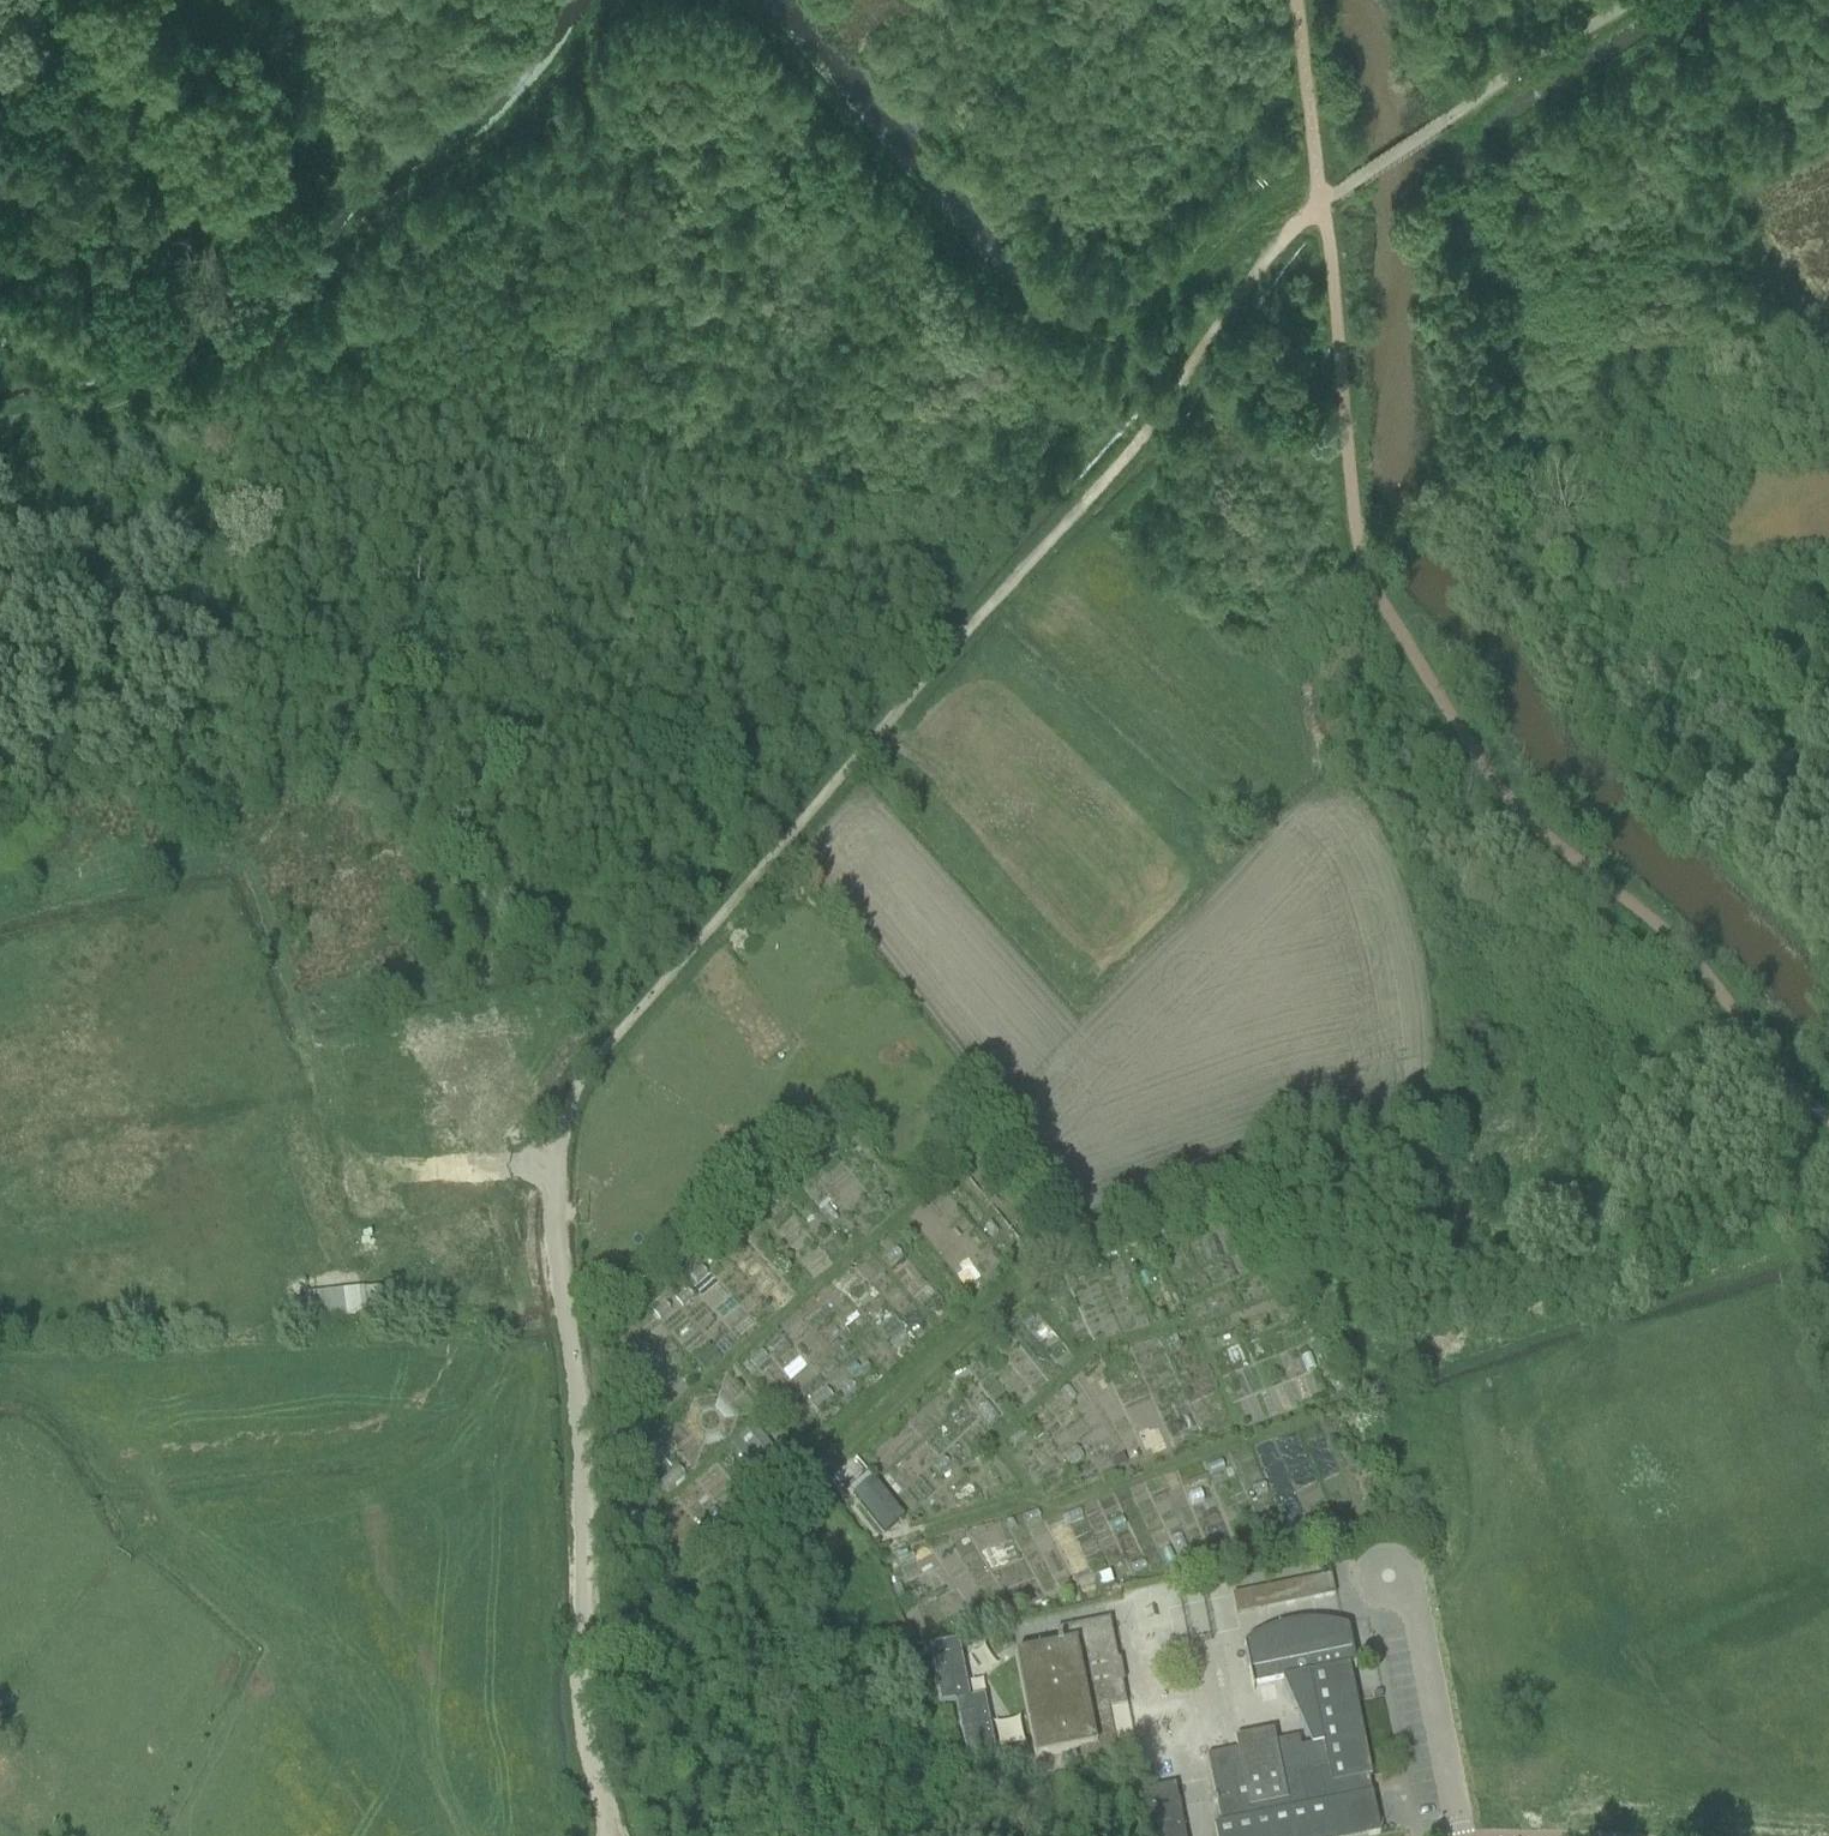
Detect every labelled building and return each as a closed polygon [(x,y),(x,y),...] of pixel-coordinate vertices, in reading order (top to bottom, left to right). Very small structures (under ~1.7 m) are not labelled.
[(366,1303),(376,1303),(376,1290),(307,1292),(307,1320),(366,1318),(366,1303)] [(755,1429),(740,1442),(768,1474),(783,1461),(755,1429)] [(884,1533),(904,1517),(873,1479),(853,1496),(884,1533)] [(1334,1596),(1330,1576),(1231,1595),(1235,1615),(1334,1596)] [(1108,1710),(1126,1707),(1121,1683),(1119,1683),(1115,1661),(1117,1661),(1109,1620),(1056,1631),(1058,1643),(1056,1644),(1056,1648),(1014,1656),(1035,1760),(1079,1751),(1081,1762),(1117,1755),(1108,1710)] [(1340,1627),(1336,1626),(1329,1625),(1321,1624),(1314,1623),(1306,1623),(1302,1624),(1290,1625),(1277,1628),(1271,1630),(1264,1633),(1257,1636),(1251,1639),(1245,1643),(1244,1644),(1243,1645),(1243,1646),(1243,1648),(1251,1686),(1282,1680),(1293,1704),(1291,1704),(1293,1712),(1296,1712),(1311,1746),(1276,1753),(1272,1732),(1234,1740),(1236,1751),(1206,1757),(1214,1799),(1212,1799),(1213,1805),(1215,1804),(1220,1825),(1213,1826),(1215,1835),(1360,1835),(1367,1835),(1373,1835),(1379,1835),(1371,1795),(1367,1795),(1364,1779),(1370,1777),(1370,1776),(1368,1776),(1346,1668),(1348,1667),(1348,1666),(1356,1664),(1354,1650),(1351,1651),(1346,1630),(1344,1628),(1340,1627)] [(966,1760),(995,1755),(983,1696),(969,1699),(957,1641),(928,1647),(940,1705),(954,1703),(966,1760)] [(1138,1793),(1146,1835),(1184,1835),(1174,1786),(1138,1793)]
